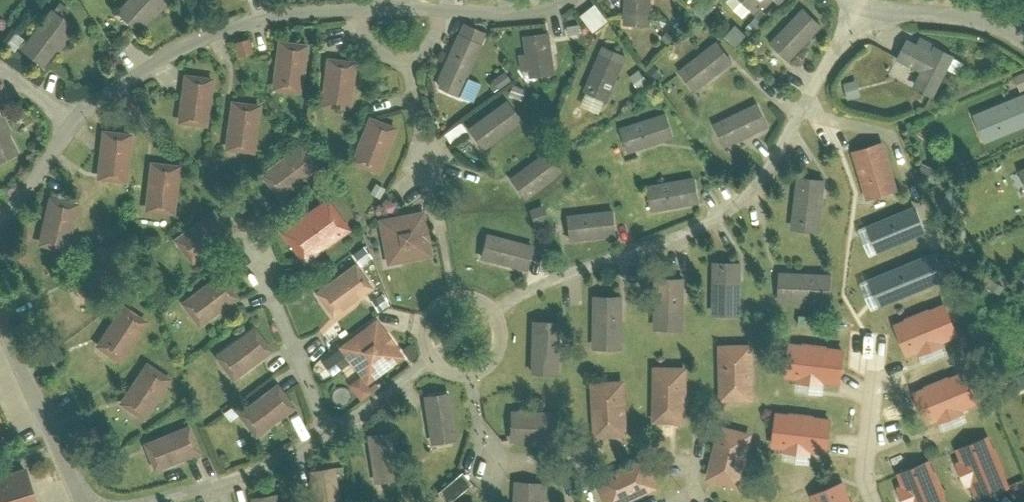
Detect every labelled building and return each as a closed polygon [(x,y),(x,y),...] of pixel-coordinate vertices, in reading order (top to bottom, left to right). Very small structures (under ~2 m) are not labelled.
[(121,11),(141,29),(167,0),(131,0),(121,11)] [(655,0),(628,0),(627,25),(654,26),(655,0)] [(785,0),(741,0),(759,17),(774,1),(780,6),(785,0)] [(584,13),(597,30),(612,18),(599,1),(584,13)] [(824,27),(805,9),(771,44),(789,62),(824,27)] [(74,30),(51,12),(22,51),(46,68),(74,30)] [(488,35),(464,24),(436,88),(461,97),(488,35)] [(552,33),(528,36),(533,80),(557,77),(552,33)] [(252,35),(236,40),(240,55),(257,50),(252,35)] [(736,64),(719,41),(680,70),(697,93),(736,64)] [(311,45),(279,42),(275,88),(306,92),(311,45)] [(915,88),(935,98),(956,59),(936,47),(932,53),(911,42),(901,60),(924,73),(915,88)] [(630,57),(604,48),(585,97),(610,108),(630,57)] [(358,62),(328,57),(320,107),(349,112),(358,62)] [(214,87),(183,83),(177,127),(208,130),(214,87)] [(976,115),(987,141),(1023,125),(1023,95),(976,115)] [(265,105),(233,100),(225,150),(257,155),(265,105)] [(468,128),(484,151),(523,124),(507,101),(468,128)] [(769,128),(758,104),(715,123),(726,147),(769,128)] [(0,110),(0,165),(20,156),(0,110)] [(675,140),(667,113),(620,126),(627,153),(675,140)] [(399,128),(372,117),(353,162),(381,173),(399,128)] [(133,135),(103,132),(100,167),(130,170),(133,135)] [(882,142),(852,151),(867,198),(896,189),(882,142)] [(317,168),(300,146),(268,168),(285,191),(317,168)] [(510,182),(526,202),(565,173),(549,153),(510,182)] [(177,215),(181,165),(151,162),(147,213),(177,215)] [(829,182),(799,178),(793,228),(823,232),(829,182)] [(693,180),(648,185),(651,212),(696,206),(693,180)] [(78,206),(48,201),(42,240),(72,245),(78,206)] [(343,223),(327,203),(292,227),(311,247),(343,223)] [(916,207),(868,227),(878,251),(926,232),(916,207)] [(179,238),(197,259),(228,230),(211,210),(187,231),(179,238)] [(427,210),(379,218),(387,266),(435,258),(427,210)] [(616,212),(567,216),(571,243),(619,238),(616,212)] [(530,274),(535,244),(489,235),(483,265),(530,274)] [(96,248),(67,290),(93,308),(122,267),(96,248)] [(937,251),(874,276),(885,304),(948,279),(937,251)] [(715,307),(743,307),(743,267),(715,267),(715,307)] [(371,290),(356,268),(320,294),(336,316),(371,290)] [(834,273),(783,271),(782,303),(834,304),(834,273)] [(185,302),(199,324),(238,298),(223,276),(185,302)] [(688,279),(656,279),(655,329),(687,330),(688,279)] [(623,297),(595,296),(594,348),(622,349),(623,297)] [(125,301),(96,343),(122,361),(152,320),(125,301)] [(959,336),(946,302),(894,322),(907,356),(959,336)] [(404,353),(377,316),(338,344),(366,382),(404,353)] [(555,320),(528,320),(527,367),(555,367),(555,320)] [(271,348),(255,327),(218,355),(234,377),(271,348)] [(751,343),(720,344),(722,398),(753,397),(751,343)] [(825,384),(844,386),(848,349),(789,343),(785,380),(798,381),(798,386),(824,388),(825,384)] [(148,363),(119,405),(145,423),(174,381),(148,363)] [(691,367),(655,365),(652,423),(688,425),(691,367)] [(982,402),(968,370),(912,393),(925,426),(982,402)] [(623,375),(587,377),(589,432),(626,430),(623,375)] [(245,415),(259,437),(296,413),(279,392),(245,415)] [(448,392),(423,395),(428,438),(453,435),(448,392)] [(553,409),(507,408),(506,440),(553,440),(553,409)] [(804,423),(780,421),(778,449),(805,452),(804,458),(824,460),(828,420),(805,418),(804,423)] [(202,453),(193,426),(140,444),(151,472),(202,453)] [(752,435),(722,428),(710,478),(740,485),(752,435)] [(992,436),(954,450),(973,501),(1011,488),(992,436)] [(396,444),(368,448),(373,487),(401,483),(396,444)] [(593,480),(603,501),(635,501),(660,491),(646,457),(593,480)] [(931,460),(896,473),(907,501),(947,501),(931,460)] [(25,466),(0,474),(0,501),(36,501),(25,466)] [(467,472),(442,488),(450,501),(475,485),(467,472)] [(512,479),(511,501),(548,501),(548,480),(512,479)] [(813,496),(815,501),(854,501),(847,483),(813,496)] [(253,497),(253,501),(283,501),(281,493),(253,497)]
